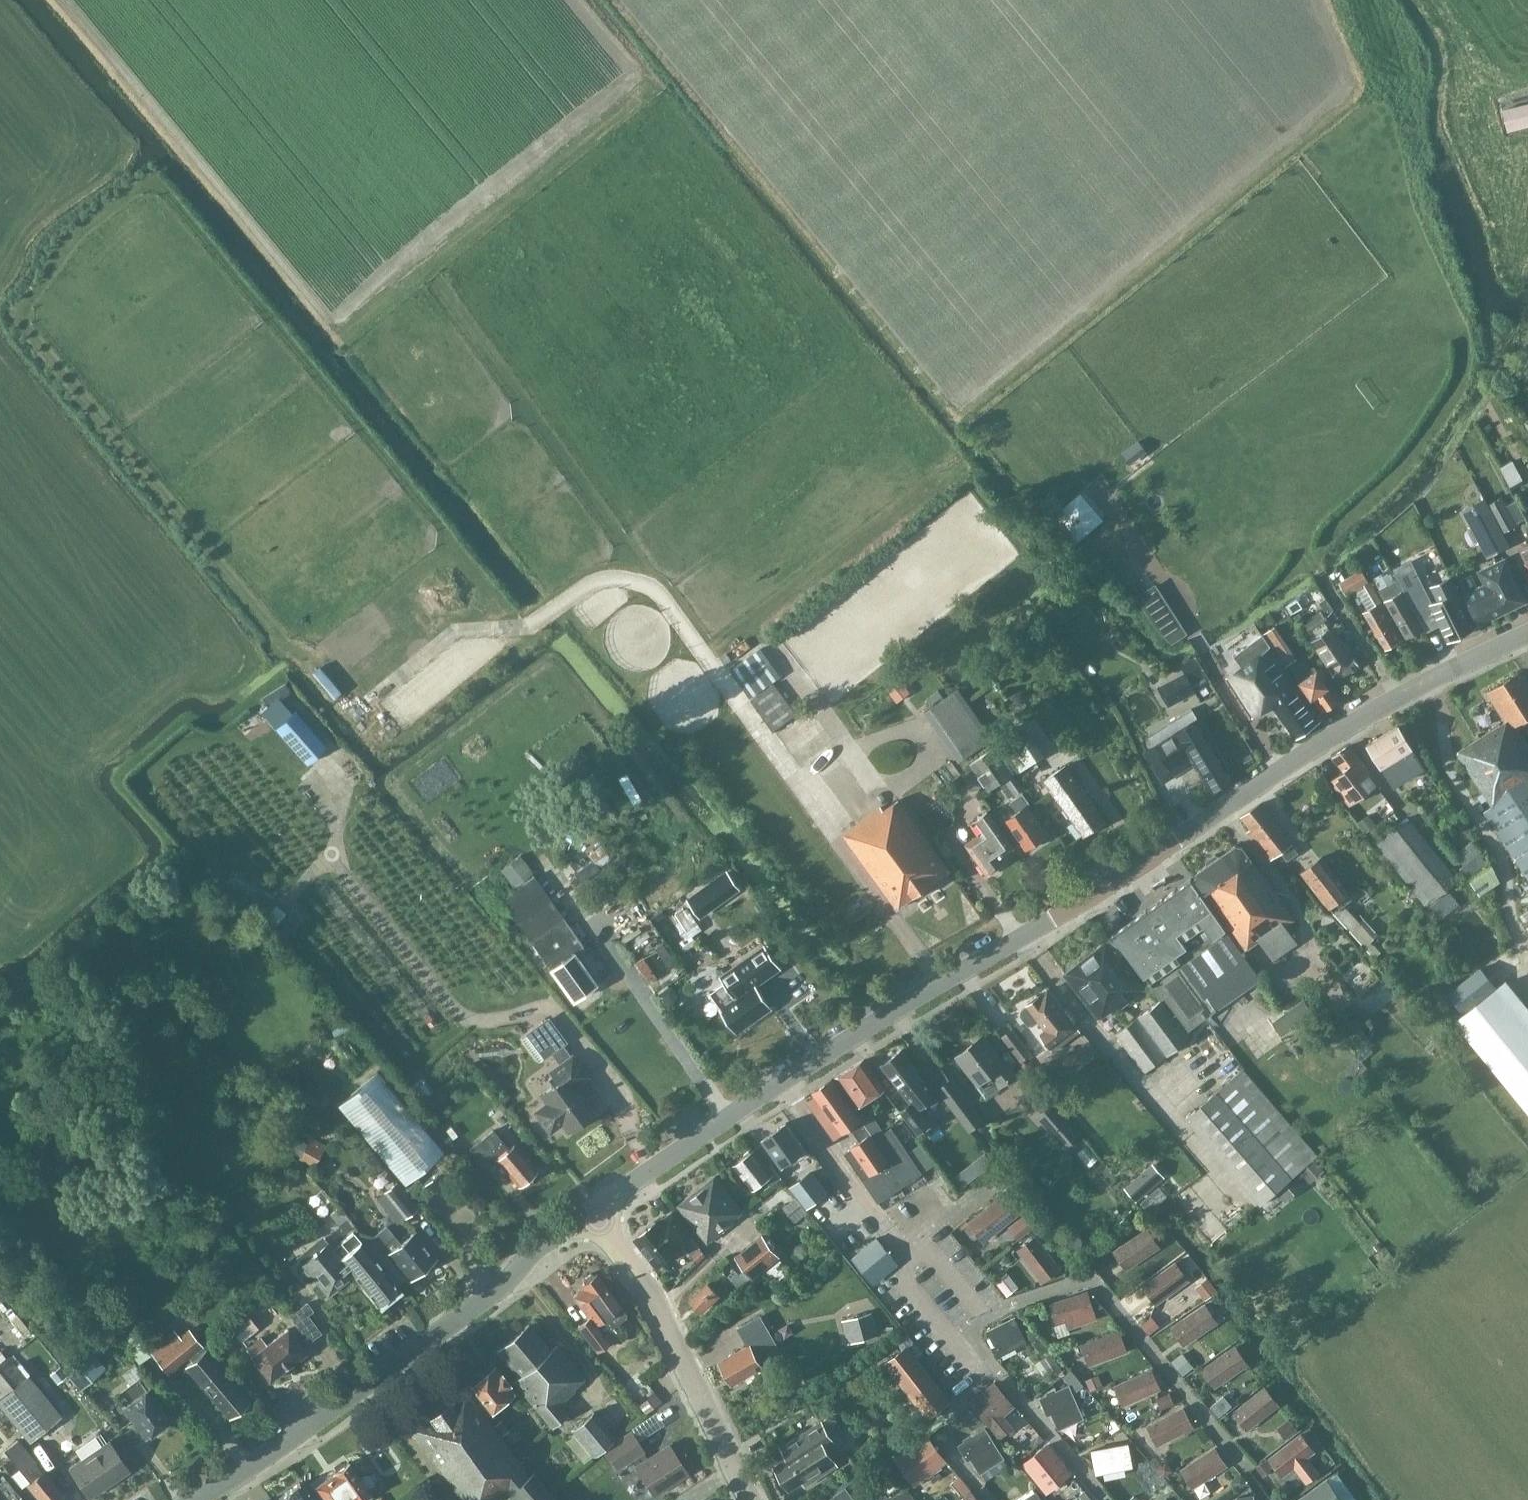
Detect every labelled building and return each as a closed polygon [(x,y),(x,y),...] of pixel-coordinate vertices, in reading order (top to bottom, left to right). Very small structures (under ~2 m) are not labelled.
[(1527,125),(1527,101),(1501,108),(1507,130),(1527,125)] [(1136,441),(1123,451),(1130,461),(1144,451),(1136,441)] [(1512,461),(1501,466),(1507,478),(1518,472),(1512,461)] [(1102,517),(1081,491),(1040,526),(1061,550),(1102,517)] [(1503,533),(1489,504),(1485,496),(1461,509),(1488,558),(1510,546),(1503,533)] [(1502,497),(1489,504),(1503,533),(1518,525),(1516,522),(1526,517),(1517,500),(1507,505),(1502,497)] [(1518,547),(1525,562),(1523,563),(1527,574),(1527,542),(1518,547)] [(1390,565),(1405,559),(1401,549),(1386,556),(1390,565)] [(1524,592),(1506,557),(1476,571),(1483,586),(1466,595),(1480,623),(1527,600),(1524,592)] [(1406,567),(1396,572),(1404,587),(1403,587),(1414,608),(1427,601),(1415,580),(1414,581),(1406,567)] [(1403,639),(1368,580),(1369,579),(1362,568),(1341,581),(1347,593),(1356,588),(1365,603),(1364,611),(1372,625),(1386,649),(1403,639)] [(1396,580),(1395,581),(1388,569),(1374,577),(1381,589),(1379,590),(1392,612),(1406,637),(1423,628),(1409,604),(1396,580)] [(1450,638),(1475,626),(1450,577),(1436,584),(1445,602),(1434,608),(1450,638)] [(1135,596),(1154,625),(1173,613),(1153,584),(1135,596)] [(1324,599),(1318,603),(1324,611),(1326,610),(1328,613),(1332,610),(1324,599)] [(1320,611),(1301,623),(1305,629),(1312,641),(1338,680),(1360,666),(1334,626),(1327,615),(1324,617),(1320,611)] [(1173,613),(1154,625),(1155,628),(1171,643),(1185,634),(1173,613)] [(1105,633),(1114,643),(1123,635),(1114,625),(1105,633)] [(1273,628),(1264,634),(1276,651),(1286,644),(1275,627),(1273,628)] [(1321,719),(1287,667),(1276,651),(1264,634),(1238,650),(1245,661),(1236,668),(1237,670),(1227,676),(1251,712),(1271,699),(1296,736),(1321,719)] [(760,648),(731,669),(750,697),(780,676),(760,648)] [(922,652),(914,659),(919,665),(927,659),(922,652)] [(1195,691),(1193,687),(1208,680),(1196,658),(1181,665),(1184,672),(1158,685),(1168,704),(1195,691)] [(1317,672),(1313,675),(1302,659),(1290,667),(1301,683),(1301,682),(1322,713),(1339,701),(1324,679),(1322,680),(1317,672)] [(1517,726),(1513,729),(1512,726),(1527,716),(1527,679),(1523,671),(1490,693),(1508,721),(1459,752),(1491,803),(1485,809),(1527,877),(1527,743),(1517,726)] [(752,698),(773,729),(797,713),(775,682),(752,698)] [(890,693),(897,702),(909,693),(902,684),(890,693)] [(928,708),(962,758),(989,740),(981,728),(984,726),(966,698),(962,701),(955,690),(928,708)] [(277,728),(307,763),(327,746),(295,710),(292,713),(278,694),(266,704),(259,711),(275,730),(277,728)] [(1192,708),(1150,735),(1171,769),(1190,757),(1211,793),(1235,778),(1192,708)] [(1044,753),(1023,724),(996,742),(1018,772),(1044,753)] [(1405,778),(1426,766),(1400,724),(1368,743),(1394,785),(1405,778)] [(1344,770),(1331,780),(1349,806),(1370,791),(1361,778),(1371,771),(1350,744),(1333,757),(1344,770)] [(988,789),(1014,771),(996,745),(976,760),(971,763),(988,789)] [(1084,835),(1105,820),(1066,764),(1045,779),(1084,835)] [(1026,787),(1016,773),(1001,784),(1010,798),(1026,787)] [(1164,797),(1174,814),(1195,803),(1185,785),(1164,797)] [(1039,840),(1048,833),(1028,804),(1032,802),(1024,791),(1020,793),(1020,794),(1012,800),(1019,810),(1007,819),(1027,847),(1031,845),(1033,846),(1039,842),(1039,840)] [(932,883),(950,870),(898,799),(884,809),(882,806),(844,833),(898,907),(916,895),(920,896),(930,889),(932,883)] [(1288,860),(1299,852),(1262,802),(1243,816),(1252,828),(1248,830),(1271,860),(1282,852),(1288,860)] [(998,857),(1014,846),(988,810),(973,822),(981,833),(967,843),(986,871),(988,870),(992,871),(998,867),(998,863),(1000,861),(998,857)] [(1369,813),(1359,821),(1367,831),(1377,823),(1369,813)] [(1458,879),(1426,838),(1424,840),(1405,816),(1375,838),(1427,904),(1447,888),(1458,879)] [(1286,925),(1295,918),(1263,872),(1262,873),(1243,846),(1236,845),(1219,857),(1216,854),(1207,860),(1208,864),(1197,871),(1196,879),(1245,949),(1260,939),(1273,958),(1297,942),(1286,925)] [(602,847),(589,856),(597,868),(611,859),(602,847)] [(1481,852),(1462,866),(1468,875),(1488,861),(1481,852)] [(1359,919),(1340,899),(1350,891),(1323,856),(1302,871),(1329,907),(1374,956),(1381,950),(1373,940),(1379,934),(1363,916),(1359,919)] [(523,857),(503,871),(514,886),(533,872),(523,857)] [(727,872),(707,886),(719,902),(739,888),(727,872)] [(595,984),(572,952),(582,945),(534,875),(501,899),(549,968),(550,968),(573,1000),(595,984)] [(1114,932),(1161,1000),(1165,997),(1189,1029),(1261,978),(1190,878),(1114,932)] [(1447,888),(1427,904),(1440,920),(1460,904),(1447,888)] [(269,898),(259,910),(266,916),(276,904),(269,898)] [(571,927),(580,920),(567,903),(558,910),(571,927)] [(702,929),(688,906),(673,916),(686,938),(702,929)] [(286,913),(276,924),(287,934),(297,922),(286,912),(286,913)] [(1113,1012),(1144,989),(1120,956),(1124,953),(1112,938),(1065,973),(1099,1018),(1111,1009),(1113,1012)] [(713,993),(723,1008),(722,1008),(738,1031),(771,1008),(755,985),(767,976),(780,968),(768,951),(726,980),(728,982),(713,993)] [(1483,968),(1449,994),(1464,1012),(1497,985),(1483,968)] [(1455,1020),(1527,1111),(1527,1005),(1506,978),(1497,985),(1464,1012),(1455,1020)] [(674,1002),(675,994),(671,988),(659,996),(668,1007),(674,1002)] [(1037,1017),(1043,1027),(1039,1030),(1052,1048),(1077,1028),(1048,990),(1041,995),(1038,994),(1029,1001),(1028,1006),(1020,1012),(1028,1024),(1037,1017)] [(1139,1017),(1168,1055),(1190,1038),(1162,1000),(1139,1017)] [(1145,1072),(1168,1055),(1139,1017),(1117,1033),(1145,1072)] [(561,1041),(545,1019),(528,1032),(544,1054),(548,1051),(561,1069),(547,1079),(552,1085),(540,1095),(546,1103),(538,1109),(537,1116),(545,1127),(552,1128),(560,1122),(566,1131),(591,1112),(575,1091),(580,1087),(576,1083),(584,1077),(559,1043),(561,1041)] [(1021,1061),(1032,1053),(1013,1027),(1002,1035),(1010,1047),(1006,1051),(1017,1065),(1021,1061)] [(1017,1075),(1010,1066),(1001,1054),(999,1056),(983,1035),(957,1055),(980,1085),(992,1076),(1000,1087),(1017,1075)] [(920,1078),(911,1066),(899,1050),(881,1064),(902,1092),(910,1102),(899,1110),(918,1134),(931,1124),(919,1109),(935,1097),(920,1078)] [(883,1089),(868,1066),(863,1059),(838,1076),(858,1106),(883,1089)] [(1186,1118),(1261,1204),(1276,1191),(1286,1202),(1307,1182),(1298,1172),(1318,1154),(1243,1068),(1186,1118)] [(444,1150),(377,1071),(337,1105),(404,1184),(444,1150)] [(1107,1072),(1084,1087),(1138,1171),(1161,1156),(1107,1072)] [(414,1074),(408,1089),(422,1095),(429,1081),(414,1074)] [(814,1107),(829,1129),(837,1123),(842,1131),(852,1124),(862,1139),(872,1132),(863,1118),(862,1120),(832,1077),(814,1090),(822,1101),(814,1107)] [(983,1119),(952,1077),(939,1087),(970,1129),(983,1119)] [(872,1132),(880,1127),(871,1114),(863,1118),(872,1132)] [(787,1123),(763,1139),(780,1163),(804,1148),(787,1123)] [(1074,1126),(1059,1139),(1066,1147),(1081,1134),(1074,1126)] [(872,1132),(862,1139),(853,1145),(845,1151),(879,1201),(922,1171),(923,1172),(935,1164),(920,1143),(908,1151),(891,1127),(875,1138),(874,1136),(882,1130),(880,1127),(872,1132)] [(508,1148),(501,1140),(492,1129),(469,1148),(485,1167),(495,1158),(519,1185),(536,1170),(514,1145),(508,1148)] [(306,1143),(300,1155),(299,1158),(312,1164),(322,1143),(309,1137),(306,1143)] [(297,1138),(291,1150),(300,1155),(306,1143),(297,1138)] [(772,1183),(781,1176),(772,1164),(768,1167),(754,1149),(734,1165),(752,1188),(767,1177),(772,1183)] [(960,1188),(993,1162),(985,1152),(952,1177),(960,1188)] [(790,1185),(807,1207),(827,1191),(810,1169),(790,1185)] [(1140,1174),(1125,1186),(1138,1201),(1152,1188),(1140,1174)] [(731,1218),(742,1210),(715,1176),(679,1204),(707,1241),(733,1221),(731,1218)] [(376,1198),(397,1223),(418,1205),(396,1180),(376,1198)] [(935,1200),(948,1193),(942,1182),(929,1189),(935,1200)] [(1158,1185),(1140,1201),(1150,1212),(1168,1196),(1158,1185)] [(1002,1193),(968,1220),(979,1233),(987,1227),(993,1235),(1019,1214),(1002,1193)] [(795,1220),(807,1211),(796,1197),(784,1206),(795,1220)] [(1171,1202),(1163,1209),(1171,1217),(1179,1210),(1171,1202)] [(338,1207),(329,1214),(345,1233),(354,1226),(338,1207)] [(659,1219),(634,1239),(655,1265),(682,1244),(691,1255),(697,1263),(705,1255),(700,1248),(672,1212),(661,1221),(659,1219)] [(1020,1239),(1036,1227),(1027,1216),(1011,1228),(1020,1239)] [(401,1243),(394,1234),(386,1225),(373,1235),(381,1245),(409,1279),(436,1256),(416,1231),(401,1243)] [(1135,1262),(1159,1246),(1148,1229),(1115,1251),(1121,1259),(1129,1254),(1135,1262)] [(400,1289),(354,1232),(342,1242),(343,1243),(335,1249),(329,1243),(319,1251),(318,1249),(311,1254),(313,1256),(303,1264),(305,1266),(304,1270),(308,1274),(312,1275),(328,1295),(354,1274),(380,1306),(400,1289)] [(1069,1239),(1069,1240),(1069,1241),(1069,1242),(1069,1243),(1070,1243),(1070,1244),(1071,1244),(1071,1245),(1072,1245),(1073,1245),(1073,1246),(1074,1246),(1075,1246),(1076,1246),(1077,1246),(1077,1245),(1078,1245),(1079,1245),(1079,1244),(1080,1244),(1080,1243),(1081,1243),(1081,1242),(1081,1241),(1081,1240),(1081,1239),(1081,1238),(1081,1237),(1080,1236),(1080,1235),(1079,1235),(1078,1234),(1077,1234),(1076,1233),(1075,1233),(1074,1233),(1073,1234),(1072,1234),(1071,1235),(1070,1235),(1070,1236),(1069,1237),(1069,1238),(1069,1239)] [(739,1289),(753,1277),(766,1267),(775,1279),(788,1268),(779,1257),(780,1257),(762,1234),(736,1255),(746,1268),(739,1274),(736,1269),(729,1275),(739,1289)] [(852,1258),(874,1285),(900,1264),(877,1237),(852,1258)] [(1043,1280),(1059,1268),(1036,1237),(1028,1243),(1034,1251),(1026,1257),(1043,1280)] [(1092,1263),(1098,1272),(1108,1266),(1102,1257),(1092,1263)] [(1177,1262),(1144,1286),(1150,1295),(1159,1289),(1165,1297),(1190,1279),(1177,1262)] [(1007,1273),(997,1281),(1006,1293),(1017,1285),(1007,1273)] [(625,1312),(596,1274),(594,1275),(589,1274),(582,1279),(583,1283),(580,1285),(583,1288),(573,1296),(589,1317),(578,1325),(596,1350),(609,1341),(603,1333),(625,1316),(625,1312)] [(1206,1299),(1218,1291),(1210,1280),(1198,1288),(1206,1299)] [(701,1310),(718,1294),(707,1283),(691,1300),(701,1310)] [(1088,1291),(1051,1304),(1054,1313),(1063,1310),(1070,1328),(1097,1318),(1095,1310),(1105,1307),(1095,1295),(1090,1296),(1088,1291)] [(309,1341),(321,1333),(308,1315),(313,1311),(307,1303),(290,1316),(309,1341)] [(1173,1326),(1179,1335),(1187,1329),(1193,1338),(1217,1322),(1205,1304),(1173,1326)] [(871,1312),(854,1316),(860,1340),(877,1335),(871,1312)] [(247,1313),(230,1326),(242,1341),(259,1328),(247,1313)] [(748,1379),(764,1370),(784,1358),(761,1318),(741,1330),(749,1345),(720,1362),(732,1384),(746,1376),(748,1379)] [(988,1330),(999,1353),(1022,1342),(1011,1319),(988,1330)] [(1149,1320),(1141,1327),(1149,1336),(1157,1329),(1149,1320)] [(573,1386),(584,1377),(555,1344),(549,1349),(528,1325),(498,1351),(519,1375),(512,1381),(551,1427),(567,1414),(558,1404),(575,1389),(573,1386)] [(229,1417),(249,1400),(190,1329),(180,1337),(174,1329),(148,1350),(168,1374),(191,1355),(195,1360),(187,1367),(229,1417)] [(270,1380),(306,1354),(288,1329),(266,1345),(260,1337),(246,1347),(247,1348),(239,1353),(244,1361),(252,1355),(270,1380)] [(121,1338),(139,1363),(150,1355),(133,1330),(121,1338)] [(1098,1361),(1127,1350),(1119,1331),(1082,1344),(1086,1354),(1095,1351),(1098,1361)] [(948,1400),(916,1359),(924,1353),(908,1332),(897,1341),(903,1348),(886,1362),(927,1416),(948,1400)] [(1040,1336),(1033,1341),(1041,1352),(1048,1347),(1040,1336)] [(1204,1369),(1210,1377),(1218,1372),(1224,1380),(1248,1364),(1236,1346),(1204,1369)] [(1035,1363),(1044,1376),(1050,1372),(1053,1376),(1063,1369),(1062,1367),(1065,1364),(1058,1355),(1055,1357),(1052,1352),(1035,1363)] [(94,1353),(68,1374),(81,1390),(107,1368),(94,1353)] [(33,1435),(57,1416),(8,1355),(0,1362),(0,1393),(3,1396),(0,1398),(0,1405),(28,1439),(33,1435)] [(1171,1363),(1181,1376),(1191,1367),(1181,1355),(1171,1363)] [(49,1373),(57,1382),(66,1375),(58,1365),(49,1373)] [(490,1411),(514,1392),(495,1367),(470,1385),(490,1411)] [(1128,1391),(1133,1400),(1160,1388),(1151,1369),(1115,1385),(1120,1395),(1128,1391)] [(1071,1370),(1064,1376),(1076,1391),(1083,1385),(1071,1370)] [(1087,1385),(1090,1392),(1103,1386),(1100,1379),(1087,1385)] [(146,1437),(171,1418),(149,1387),(145,1390),(138,1381),(124,1391),(131,1401),(124,1406),(146,1437)] [(1001,1414),(1013,1404),(996,1384),(970,1405),(998,1438),(1012,1426),(1001,1414)] [(1069,1384),(1041,1396),(1048,1414),(1052,1412),(1059,1427),(1083,1416),(1069,1384)] [(1255,1422),(1278,1404),(1265,1388),(1235,1412),(1241,1420),(1249,1414),(1255,1422)] [(534,1471),(529,1475),(499,1436),(492,1427),(465,1391),(448,1404),(447,1402),(428,1416),(430,1418),(412,1432),(463,1499),(497,1499),(509,1490),(517,1499),(558,1499),(534,1471)] [(645,1413),(662,1400),(654,1391),(638,1405),(645,1413)] [(1169,1392),(1159,1397),(1164,1408),(1174,1404),(1169,1392)] [(1222,1400),(1210,1410),(1217,1419),(1229,1409),(1222,1400)] [(1167,1440),(1193,1426),(1183,1408),(1148,1426),(1153,1435),(1162,1431),(1167,1440)] [(970,1409),(962,1416),(967,1423),(976,1416),(970,1409)] [(593,1455),(615,1437),(594,1412),(572,1430),(593,1455)] [(789,1457),(774,1467),(788,1490),(801,1481),(804,1485),(824,1472),(838,1463),(827,1445),(834,1440),(839,1437),(842,1430),(835,1419),(827,1418),(822,1421),(800,1435),(781,1446),(789,1457)] [(1287,1439),(1298,1431),(1290,1420),(1279,1429),(1287,1439)] [(499,1421),(492,1427),(499,1436),(507,1431),(499,1421)] [(986,1428),(959,1444),(968,1459),(971,1458),(980,1473),(1004,1458),(995,1443),(986,1428)] [(654,1495),(688,1473),(670,1446),(647,1460),(642,1452),(643,1452),(630,1432),(603,1449),(616,1468),(632,1458),(638,1467),(636,1467),(654,1495)] [(1300,1435),(1270,1459),(1277,1468),(1284,1461),(1291,1470),(1295,1466),(1307,1482),(1318,1473),(1306,1458),(1313,1451),(1300,1435)] [(928,1436),(895,1459),(907,1475),(918,1467),(924,1475),(945,1459),(928,1436)] [(45,1471),(44,1473),(36,1463),(37,1462),(18,1439),(4,1450),(30,1482),(28,1484),(40,1499),(69,1499),(45,1471)] [(90,1497),(129,1469),(109,1440),(70,1468),(90,1497)] [(1128,1442),(1091,1449),(1096,1472),(1133,1464),(1131,1455),(1128,1442)] [(1047,1445),(1024,1464),(1030,1470),(1047,1491),(1070,1472),(1047,1445)] [(1202,1481),(1226,1465),(1215,1448),(1182,1469),(1188,1478),(1196,1473),(1202,1481)] [(369,1492),(368,1492),(376,1486),(376,1481),(371,1474),(365,1473),(359,1478),(347,1462),(327,1475),(328,1477),(316,1486),(326,1499),(358,1499),(369,1492)] [(1265,1463),(1257,1470),(1264,1478),(1272,1472),(1265,1463)] [(1163,1465),(1157,1470),(1165,1478),(1174,1472),(1168,1465),(1163,1465)] [(1240,1473),(1231,1480),(1239,1490),(1247,1483),(1240,1473)] [(969,1490),(958,1476),(950,1484),(961,1497),(969,1490)] [(1147,1499),(1165,1485),(1157,1476),(1140,1491),(1147,1499)] [(6,1478),(0,1483),(0,1499),(24,1499),(6,1478)] [(1328,1481),(1301,1499),(1342,1499),(1328,1481)] [(298,1483),(276,1499),(311,1499),(298,1483)] [(855,1499),(845,1486),(826,1499),(854,1499),(855,1499)] [(890,1499),(913,1499),(916,1498),(907,1487),(890,1499)] [(1036,1491),(1035,1492),(1033,1489),(1019,1497),(1021,1499),(1042,1499),(1036,1491)] [(1074,1499),(1093,1499),(1085,1490),(1074,1499)]
